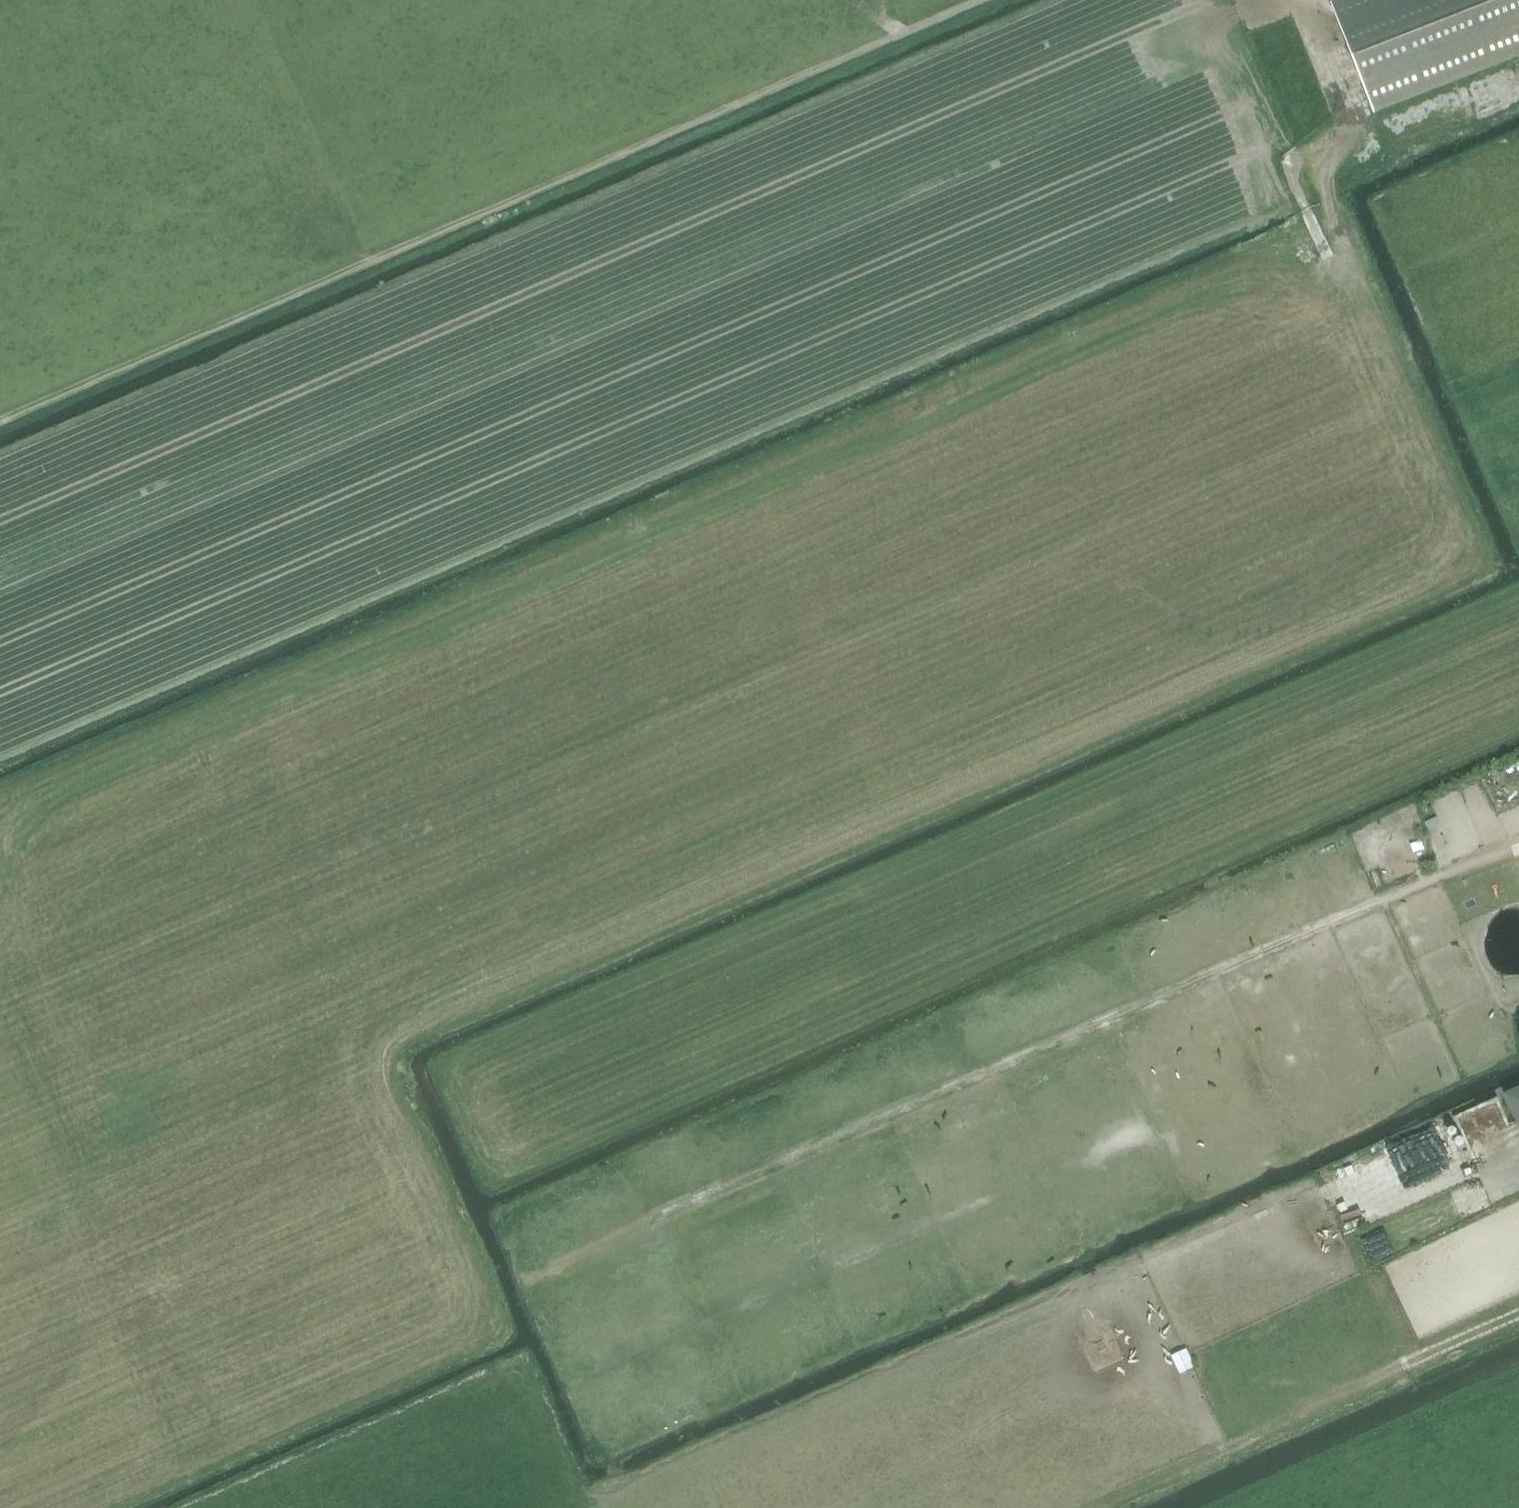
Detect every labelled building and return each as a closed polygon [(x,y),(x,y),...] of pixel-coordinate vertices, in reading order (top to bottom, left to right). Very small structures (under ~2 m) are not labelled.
[(1518,55),(1518,0),(1343,0),(1332,4),(1374,112),(1518,55)] [(1460,840),(1441,797),(1430,802),(1449,845),(1460,840)] [(1178,1374),(1195,1367),(1186,1347),(1169,1354),(1178,1374)]
